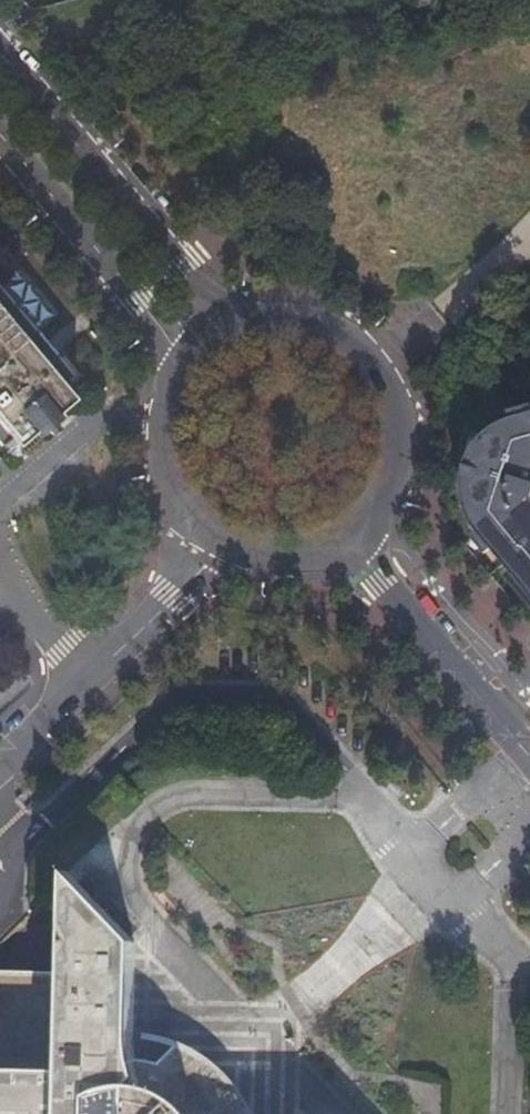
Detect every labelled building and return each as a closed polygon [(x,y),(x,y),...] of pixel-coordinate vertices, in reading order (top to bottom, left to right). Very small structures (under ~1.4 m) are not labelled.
[(5,446),(6,446),(14,455),(18,457),(23,455),(46,436),(46,435),(46,434),(47,433),(47,432),(47,431),(46,429),(46,428),(43,424),(44,423),(52,432),(60,425),(52,416),(76,395),(70,388),(80,379),(0,285),(0,440),(5,446)] [(508,426),(504,427),(502,428),(500,429),(495,432),(486,439),(465,512),(470,526),(473,531),(476,535),(477,537),(519,585),(526,592),(529,599),(529,419),(508,426)] [(133,1060),(131,946),(51,862),(47,940),(44,1065),(0,1065),(0,1113),(187,1113),(133,1060)]
